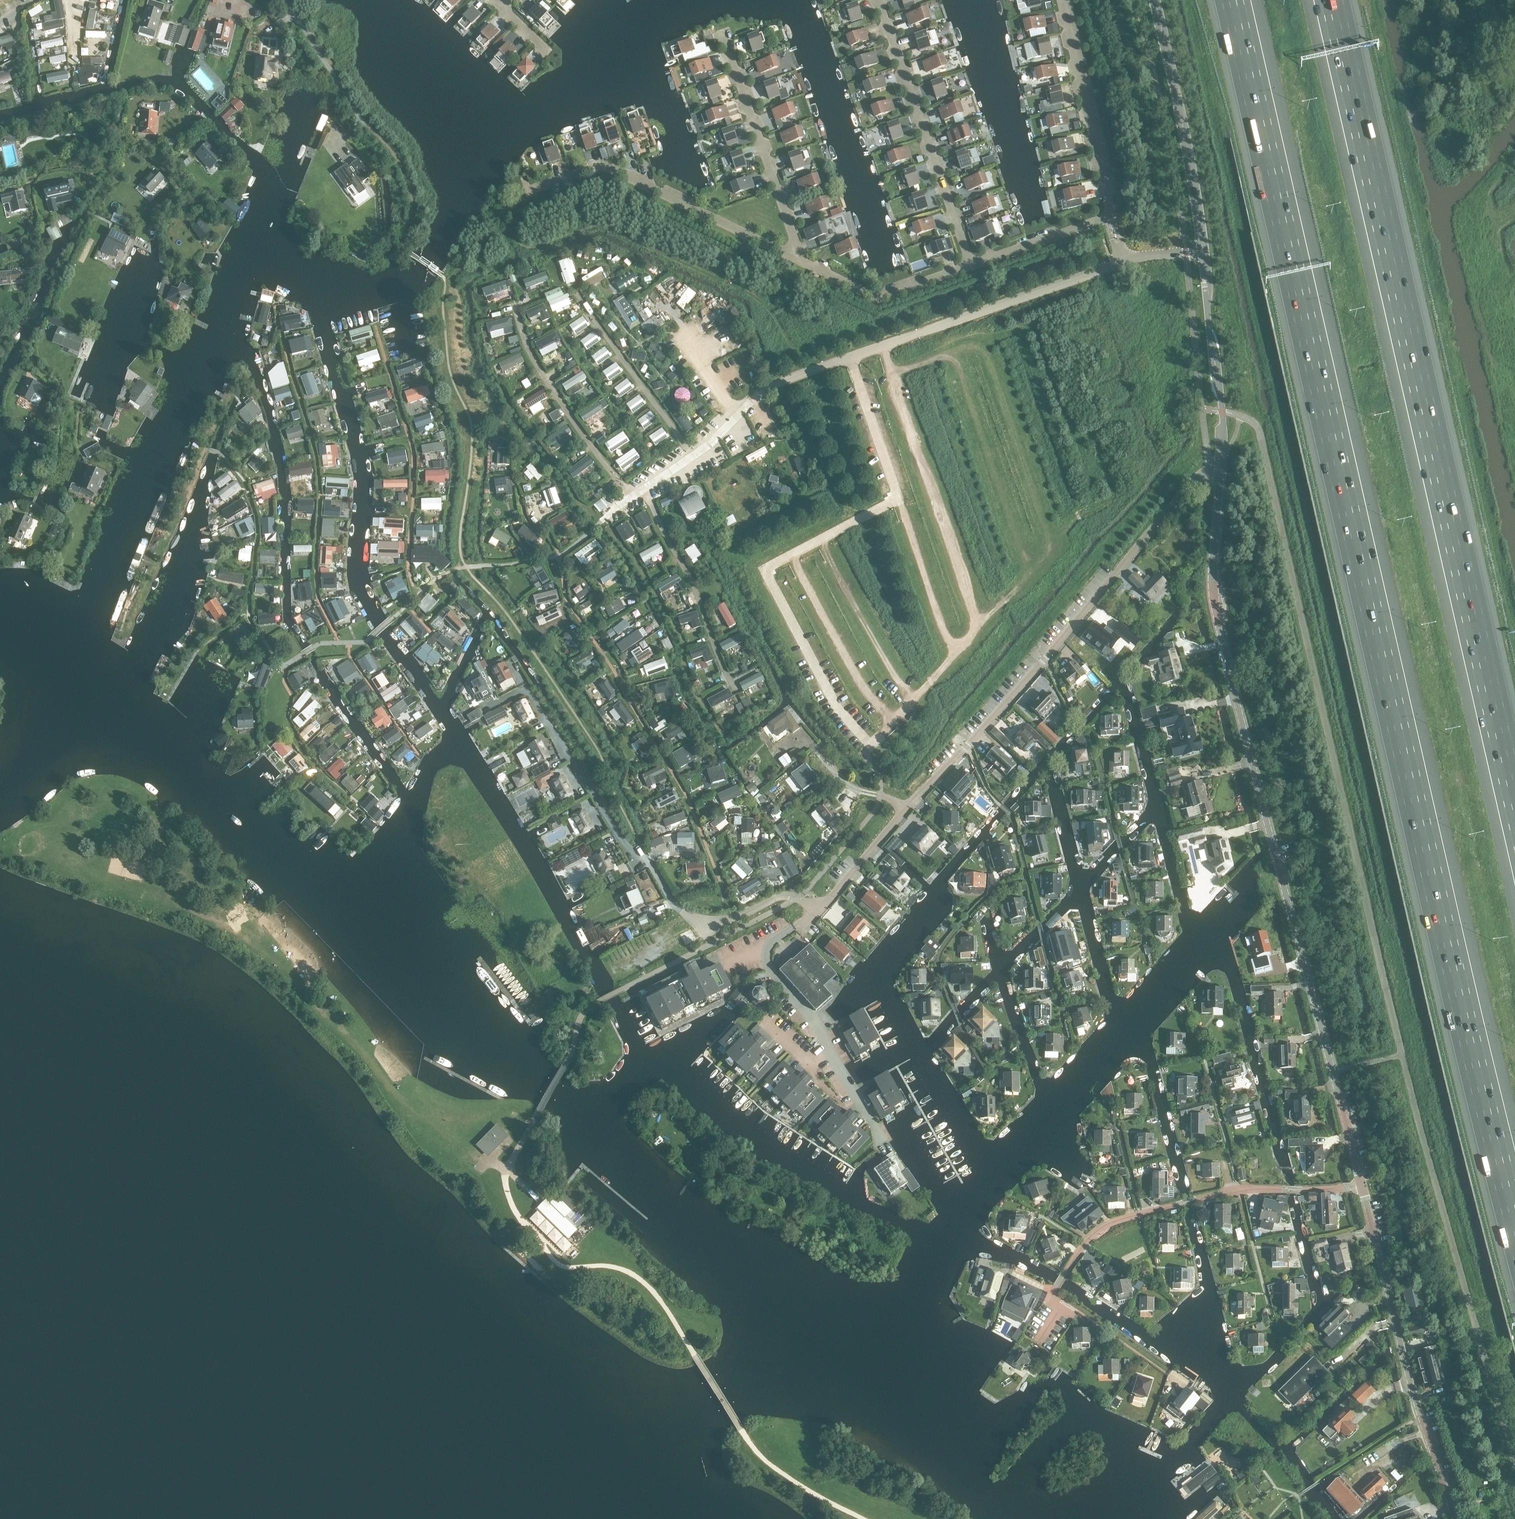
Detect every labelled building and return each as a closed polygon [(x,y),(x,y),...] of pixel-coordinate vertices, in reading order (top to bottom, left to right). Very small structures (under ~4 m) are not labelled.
[(461,0),(446,0),(440,6),(448,14),(461,0)] [(570,2),(569,0),(553,0),(563,9),(570,2)] [(903,4),(905,10),(916,7),(913,1),(913,0),(902,0),(903,4)] [(1019,10),(1030,8),(1040,6),(1039,0),(1017,0),(1019,10)] [(538,6),(531,13),(546,27),(553,20),(547,13),(551,9),(542,1),(538,6)] [(154,38),(164,6),(149,2),(139,33),(154,38)] [(1053,9),(1051,2),(1045,4),(1046,10),(1053,9)] [(852,22),(862,19),(857,5),(843,9),(846,19),(850,17),(852,22)] [(43,6),(30,13),(36,25),(49,18),(43,6)] [(466,31),(480,16),(472,9),(458,24),(466,31)] [(911,26),(929,19),(925,9),(907,15),(911,26)] [(95,32),(97,13),(90,12),(88,31),(95,32)] [(1043,17),(1024,22),(1027,32),(1029,32),(1031,38),(1046,35),(1044,28),(1046,28),(1043,17)] [(190,28),(192,21),(184,18),(181,25),(190,28)] [(44,26),(47,34),(65,29),(63,21),(44,26)] [(227,49),(233,27),(230,27),(231,22),(226,21),(225,25),(218,24),(213,46),(227,49)] [(851,30),(858,27),(864,25),(863,24),(862,21),(850,25),(851,30)] [(1059,33),(1057,24),(1047,26),(1049,35),(1058,33),(1059,33)] [(172,43),(185,47),(190,30),(178,26),(172,43)] [(484,48),(498,34),(490,26),(476,41),(484,48)] [(851,47),(869,40),(866,30),(848,36),(851,47)] [(202,35),(193,32),(188,48),(197,51),(202,35)] [(928,43),(932,42),(929,32),(915,37),(920,51),(930,48),(928,43)] [(761,44),(765,43),(762,33),(748,38),(753,52),(763,49),(761,44)] [(1,48),(6,47),(8,51),(15,49),(14,42),(12,35),(0,39),(0,48),(1,48)] [(43,51),(65,46),(63,40),(42,44),(43,51)] [(690,41),(671,48),(674,58),(683,55),(685,62),(711,53),(709,48),(707,49),(705,44),(703,44),(703,43),(696,46),(694,40),(690,41)] [(1034,43),(1024,45),(1028,60),(1041,57),(1052,54),(1048,40),(1034,43)] [(502,66),(516,51),(508,43),(494,58),(502,66)] [(166,51),(163,62),(169,64),(173,53),(166,51)] [(108,62),(110,54),(102,52),(100,61),(108,62)] [(859,70),(877,64),(874,54),(856,60),(859,70)] [(927,73),(945,67),(942,56),(924,63),(927,73)] [(67,64),(66,57),(49,60),(51,67),(67,64)] [(760,74),(778,67),(775,57),(757,64),(760,74)] [(276,72),(278,62),(272,62),(272,61),(259,60),(257,79),(270,81),(271,71),(276,72)] [(691,67),(684,69),(687,78),(694,76),(697,75),(699,82),(725,73),(722,65),(712,69),(709,60),(691,66),(691,67)] [(520,83),(534,68),(526,61),(512,76),(520,83)] [(98,66),(78,68),(79,77),(85,76),(85,74),(103,72),(105,65),(104,65),(98,66)] [(1056,77),(1057,76),(1054,66),(1036,70),(1038,81),(1053,77),(1056,77)] [(6,72),(0,73),(0,86),(11,82),(6,72)] [(46,77),(48,86),(70,81),(68,72),(46,77)] [(868,94),(886,87),(882,77),(864,83),(868,94)] [(945,90),(948,89),(945,80),(931,84),(936,98),(946,95),(945,90)] [(778,81),(764,85),(769,99),(779,96),(780,100),(788,97),(786,88),(781,90),(778,81)] [(711,99),(721,96),(716,82),(703,86),(706,96),(709,94),(711,99)] [(1040,105),(1038,106),(1041,115),(1063,109),(1061,103),(1063,103),(1060,88),(1046,92),(1039,93),(1041,102),(1040,102),(1040,105)] [(212,104),(219,112),(229,103),(221,95),(212,104)] [(876,117),(894,111),(890,101),(872,107),(876,117)] [(777,121),(795,115),(791,104),(773,111),(777,121)] [(944,120),(962,114),(958,104),(940,110),(944,120)] [(219,116),(226,123),(236,113),(229,106),(219,116)] [(158,109),(142,107),(138,134),(154,137),(158,109)] [(711,123),(729,117),(725,107),(707,113),(711,123)] [(644,131),(637,111),(627,115),(634,134),(644,131)] [(1050,129),(1068,125),(1066,115),(1047,119),(1050,129)] [(620,139),(614,119),(603,123),(610,142),(620,139)] [(784,127),(781,120),(775,122),(778,130),(784,127)] [(893,140),(903,137),(898,123),(884,127),(888,137),(891,135),(893,140)] [(957,130),(949,133),(952,144),(970,137),(967,127),(966,127),(965,123),(956,126),(957,130)] [(590,128),(580,131),(584,144),(587,151),(592,149),(597,147),(596,146),(603,143),(600,133),(593,136),(592,133),(590,128)] [(785,145),(803,138),(800,128),(782,134),(785,145)] [(728,146),(738,143),(733,129),(719,134),(722,143),(726,142),(728,146)] [(1055,154),(1074,149),(1072,139),(1053,143),(1055,154)] [(544,147),(538,149),(543,165),(549,163),(549,164),(559,160),(554,144),(553,141),(543,144),(544,147)] [(206,156),(214,166),(223,158),(210,144),(199,154),(203,159),(206,156)] [(944,156),(953,153),(950,146),(942,149),(944,156)] [(892,165),(910,158),(907,148),(889,154),(892,165)] [(970,150),(956,155),(961,169),(971,166),(971,165),(980,162),(976,148),(970,150)] [(802,162),(806,161),(803,151),(789,156),(794,170),(804,167),(802,162)] [(736,170),(746,166),(741,152),(727,157),(731,166),(734,165),(736,170)] [(359,176),(366,171),(358,160),(351,164),(352,165),(348,167),(347,164),(335,173),(347,190),(352,186),(359,195),(366,191),(356,177),(359,175),(359,176)] [(1077,163),(1059,168),(1061,178),(1063,185),(1081,180),(1080,174),(1077,163)] [(950,171),(952,178),(959,176),(957,169),(950,171)] [(909,187),(919,184),(914,170),(901,175),(904,184),(908,183),(909,187)] [(156,171),(142,185),(151,194),(165,179),(156,171)] [(969,191),(987,184),(983,174),(965,181),(969,191)] [(802,192),(820,185),(816,175),(798,182),(802,192)] [(735,194),(753,188),(750,178),(732,184),(735,194)] [(55,199),(71,195),(70,191),(68,183),(45,188),(48,203),(55,201),(55,199)] [(1064,192),(1059,193),(1063,210),(1083,206),(1081,199),(1086,198),(1083,188),(1064,192)] [(14,213),(30,209),(28,204),(26,205),(23,192),(2,197),(4,204),(12,202),(14,213)] [(917,211),(928,207),(923,193),(909,198),(912,207),(916,206),(917,211)] [(977,214),(995,208),(991,198),(973,204),(977,214)] [(810,215),(828,209),(824,199),(806,205),(810,215)] [(917,235),(935,229),(932,219),(913,225),(917,235)] [(203,241),(212,234),(202,221),(193,229),(203,241)] [(990,225),(972,231),(976,241),(994,235),(995,239),(1002,236),(997,223),(990,225)] [(825,235),(827,235),(823,224),(805,231),(809,241),(818,238),(825,235)] [(130,239),(113,230),(103,250),(112,255),(117,246),(125,250),(130,239)] [(1010,239),(1021,235),(1019,230),(1008,234),(1010,239)] [(934,256),(952,249),(949,239),(939,243),(931,245),(931,246),(934,256)] [(839,256),(849,253),(857,250),(854,240),(836,246),(839,256)] [(368,251),(362,260),(367,263),(373,254),(368,251)] [(567,258),(558,261),(562,272),(561,273),(562,275),(563,275),(565,280),(564,280),(565,282),(574,279),(567,258)] [(614,281),(620,292),(638,282),(631,270),(614,281)] [(31,280),(30,271),(0,273),(0,277),(1,286),(13,284),(12,282),(31,280)] [(524,282),(527,290),(549,281),(546,273),(524,282)] [(188,302),(194,290),(182,284),(179,290),(173,288),(168,300),(180,305),(182,300),(184,300),(188,302)] [(504,284),(482,291),(485,298),(507,291),(504,284)] [(545,294),(548,302),(563,296),(560,288),(545,294)] [(593,297),(589,290),(585,293),(589,299),(593,297)] [(571,305),(568,297),(569,297),(568,294),(567,295),(563,296),(548,302),(553,313),(571,305)] [(262,295),(261,301),(272,303),(274,298),(262,295)] [(638,321),(624,298),(618,302),(632,324),(638,321)] [(637,300),(632,303),(644,322),(641,325),(644,330),(646,329),(649,334),(664,324),(661,319),(658,321),(654,316),(650,319),(637,300)] [(268,319),(271,306),(263,304),(260,317),(268,319)] [(544,305),(527,312),(530,319),(540,314),(543,321),(550,319),(544,305)] [(289,332),(288,326),(301,323),(300,315),(280,319),(283,333),(289,332)] [(49,320),(62,326),(64,321),(50,316),(49,320)] [(588,323),(587,324),(583,317),(569,326),(576,335),(589,326),(590,325),(588,323)] [(510,320),(486,326),(488,333),(512,327),(510,320)] [(370,326),(349,332),(352,343),(373,337),(370,326)] [(79,353),(85,339),(60,329),(55,343),(75,351),(79,353)] [(644,339),(637,329),(627,335),(634,346),(644,339)] [(580,342),(587,351),(600,341),(601,340),(599,338),(598,339),(594,332),(580,342)] [(562,342),(558,334),(536,345),(540,353),(562,342)] [(264,336),(261,345),(267,347),(270,338),(264,336)] [(292,355),(307,351),(304,338),(289,342),(292,355)] [(651,343),(649,349),(657,352),(659,346),(651,343)] [(592,357),(598,366),(611,356),(612,356),(610,353),(609,354),(605,347),(592,357)] [(377,350),(356,357),(360,368),(381,361),(377,350)] [(644,362),(646,355),(633,352),(632,359),(644,362)] [(665,355),(658,352),(655,358),(663,361),(665,355)] [(522,356),(501,366),(504,375),(525,364),(522,356)] [(422,367),(420,359),(396,367),(399,375),(416,369),(422,367)] [(638,361),(634,363),(638,369),(642,366),(638,361)] [(609,382),(622,372),(623,371),(622,369),(621,370),(616,363),(603,372),(609,382)] [(268,374),(273,389),(290,384),(284,364),(278,365),(268,374)] [(573,371),(577,376),(582,373),(579,368),(573,371)] [(649,376),(644,370),(640,372),(645,379),(649,376)] [(677,376),(672,372),(668,378),(672,382),(677,376)] [(318,394),(310,374),(301,377),(309,398),(318,394)] [(44,398),(48,389),(40,385),(40,384),(29,379),(21,396),(32,402),(36,393),(44,398)] [(522,383),(525,389),(531,386),(527,380),(522,383)] [(634,389),(633,388),(634,387),(633,385),(632,386),(627,380),(614,389),(621,398),(634,389)] [(153,391),(149,388),(140,381),(133,390),(131,394),(134,396),(132,400),(142,408),(151,394),(153,391)] [(663,388),(661,382),(653,384),(654,391),(663,388)] [(672,383),(666,386),(679,406),(685,402),(672,383)] [(582,390),(578,384),(572,388),(575,394),(582,390)] [(426,396),(431,395),(428,386),(423,388),(405,394),(408,403),(426,396)] [(284,399),(286,407),(293,404),(291,397),(288,387),(273,392),(276,401),(284,399)] [(391,391),(387,392),(386,390),(366,395),(369,404),(393,397),(391,391)] [(517,406),(523,403),(525,402),(522,396),(514,401),(517,406)] [(633,414),(646,405),(645,404),(646,404),(645,402),(644,402),(639,396),(626,405),(633,414)] [(238,414),(248,426),(262,414),(253,402),(254,401),(251,398),(245,403),(247,406),(238,414)] [(703,406),(697,399),(692,403),(697,410),(703,406)] [(599,402),(603,408),(607,406),(604,400),(599,402)] [(534,415),(544,409),(540,402),(529,409),(534,415)] [(604,412),(599,405),(580,417),(584,424),(604,412)] [(708,413),(705,409),(699,413),(702,417),(708,413)] [(309,414),(311,422),(315,421),(316,427),(327,424),(324,410),(312,413),(309,414)] [(549,415),(554,422),(562,417),(557,410),(549,415)] [(686,433),(693,428),(680,410),(673,414),(686,433)] [(295,421),(301,419),(298,411),(292,413),(295,421)] [(657,421),(658,420),(656,418),(655,418),(650,412),(638,421),(645,430),(657,421)] [(399,426),(395,413),(378,418),(380,425),(389,422),(391,429),(399,426)] [(432,424),(429,414),(414,419),(417,429),(432,424)] [(557,427),(560,430),(568,424),(566,421),(557,427)] [(261,435),(268,430),(262,423),(256,429),(261,435)] [(288,437),(291,436),(293,435),(298,439),(304,437),(301,426),(300,425),(295,426),(295,428),(286,431),(288,437)] [(543,442),(548,449),(572,432),(567,426),(543,442)] [(668,438),(669,437),(668,435),(667,435),(662,429),(649,437),(655,447),(668,438)] [(444,432),(436,434),(437,440),(445,438),(444,432)] [(623,432),(605,444),(611,454),(629,442),(623,432)] [(594,439),(599,445),(606,439),(602,433),(594,439)] [(443,443),(422,446),(423,454),(437,452),(437,454),(444,453),(444,451),(444,449),(446,449),(445,444),(443,444),(443,443)] [(324,467),(333,466),(332,456),(335,456),(334,446),(326,447),(326,444),(319,445),(320,456),(322,456),(324,467)] [(510,465),(510,460),(511,448),(508,447),(500,447),(500,449),(498,449),(497,465),(510,465)] [(634,449),(616,462),(622,471),(640,458),(634,449)] [(405,451),(387,454),(389,465),(407,462),(405,451)] [(264,463),(257,456),(248,465),(256,473),(261,469),(260,467),(264,463)] [(593,468),(586,460),(568,473),(575,482),(593,468)] [(290,468),(291,474),(298,473),(299,477),(313,474),(311,464),(296,467),(290,468)] [(545,477),(532,466),(527,471),(539,483),(545,477)] [(106,475),(89,467),(80,488),(73,485),(70,492),(79,495),(81,490),(96,497),(106,475)] [(443,469),(443,471),(426,471),(426,479),(437,479),(438,484),(445,483),(445,479),(449,479),(449,471),(446,471),(446,469),(443,469)] [(222,488),(226,485),(228,483),(232,480),(226,473),(216,480),(222,488)] [(775,483),(775,484),(777,485),(779,478),(770,476),(769,482),(775,483)] [(507,496),(513,495),(510,477),(494,479),(497,495),(506,493),(507,496)] [(326,478),(326,495),(332,495),(333,489),(349,490),(349,480),(326,478)] [(257,498),(262,497),(263,501),(278,496),(272,480),(253,486),(257,498)] [(227,487),(220,493),(225,500),(241,488),(235,481),(229,485),(228,483),(226,485),(227,487)] [(407,482),(386,482),(386,491),(406,491),(407,482)] [(704,509),(700,501),(701,500),(701,499),(702,498),(702,497),(702,496),(702,495),(701,494),(701,492),(700,491),(699,490),(699,489),(698,489),(697,488),(695,487),(694,487),(693,487),(692,487),(690,487),(689,488),(688,488),(687,489),(686,489),(685,491),(684,492),(684,493),(684,494),(683,495),(683,496),(683,497),(685,501),(679,504),(686,518),(704,509)] [(562,508),(561,504),(555,488),(543,492),(549,508),(554,506),(555,510),(562,508)] [(674,495),(669,497),(660,502),(663,508),(677,502),(677,501),(674,495)] [(248,509),(242,499),(222,512),(228,521),(248,509)] [(314,515),(314,500),(298,499),(298,512),(306,513),(306,515),(314,515)] [(442,510),(441,501),(441,499),(421,500),(422,511),(442,510)] [(325,501),(324,517),(340,518),(341,508),(332,507),(332,501),(325,501)] [(549,522),(553,530),(564,524),(565,526),(572,522),(567,512),(549,522)] [(643,530),(652,525),(644,512),(635,517),(643,530)] [(22,542),(23,540),(27,529),(30,530),(33,522),(20,517),(14,532),(11,531),(9,537),(22,542)] [(251,517),(241,522),(247,537),(255,533),(253,529),(256,528),(251,517)] [(262,519),(263,535),(274,526),(274,519),(262,519)] [(379,519),(379,529),(391,530),(391,535),(391,537),(398,538),(398,533),(403,533),(403,531),(404,520),(379,519)] [(336,520),(323,520),(322,537),(335,538),(336,520)] [(624,542),(635,536),(627,522),(616,529),(624,542)] [(532,547),(540,537),(534,532),(532,533),(524,526),(519,532),(527,540),(525,541),(532,547)] [(418,537),(434,537),(434,527),(417,527),(418,537)] [(507,546),(511,538),(496,529),(492,537),(507,546)] [(245,546),(246,546),(255,543),(253,538),(243,542),(244,544),(245,546)] [(295,541),(295,549),(304,549),(304,553),(312,553),(312,541),(295,541)] [(582,564),(602,550),(595,541),(575,555),(582,564)] [(378,542),(378,556),(399,557),(399,553),(404,553),(404,543),(400,542),(400,543),(378,542)] [(694,545),(685,551),(694,564),(698,561),(697,559),(701,556),(694,545)] [(245,549),(244,549),(240,549),(240,552),(239,560),(250,562),(252,547),(246,546),(245,549)] [(321,547),(320,565),(332,566),(332,552),(336,552),(336,548),(321,547)] [(412,551),(412,561),(435,561),(442,569),(449,562),(439,551),(433,551),(433,547),(414,547),(414,551),(412,551)] [(661,547),(640,556),(644,565),(665,556),(661,547)] [(276,564),(276,552),(276,550),(271,550),(271,552),(260,552),(260,563),(276,564)] [(604,563),(607,568),(615,563),(612,558),(604,563)] [(539,563),(532,567),(543,585),(550,581),(539,563)] [(597,574),(603,585),(617,576),(611,567),(604,571),(603,570),(597,574)] [(244,576),(228,572),(222,571),(220,580),(242,584),(243,578),(244,576)] [(329,589),(329,584),(337,584),(337,573),(321,573),(322,589),(329,589)] [(1163,593),(1170,586),(1158,574),(1152,580),(1148,577),(1143,582),(1134,574),(1129,579),(1151,601),(1161,591),(1163,593)] [(401,576),(392,581),(396,588),(388,591),(393,601),(409,593),(401,576)] [(677,577),(657,589),(661,595),(681,583),(677,577)] [(313,600),(310,583),(299,585),(302,602),(313,600)] [(683,583),(675,587),(677,589),(680,587),(683,592),(687,590),(683,583)] [(1124,587),(1119,583),(1112,591),(1118,595),(1124,587)] [(273,586),(256,584),(255,593),(272,595),(273,586)] [(595,596),(589,589),(577,596),(582,603),(595,596)] [(559,600),(556,590),(536,595),(538,605),(559,600)] [(480,613),(463,597),(458,604),(473,620),(480,613)] [(423,609),(429,614),(439,603),(433,598),(423,609)] [(619,599),(604,608),(610,617),(625,609),(619,599)] [(205,607),(208,612),(210,611),(217,622),(226,616),(216,600),(205,607)] [(232,606),(237,609),(241,603),(236,600),(235,602),(232,606)] [(326,605),(335,624),(346,619),(336,600),(332,602),(331,600),(326,603),(327,605),(326,605)] [(593,610),(589,604),(579,610),(582,614),(593,610)] [(737,626),(725,606),(719,609),(729,630),(737,626)] [(559,607),(543,615),(546,622),(563,614),(559,607)] [(443,620),(451,612),(447,608),(439,616),(443,620)] [(311,619),(316,628),(324,623),(316,609),(309,613),(308,611),(304,614),(304,615),(302,616),(305,621),(310,618),(311,619)] [(697,612),(684,615),(678,617),(680,625),(681,625),(691,622),(693,629),(701,627),(697,612)] [(260,626),(270,624),(270,621),(276,620),(275,614),(258,617),(260,626)] [(468,627),(452,615),(440,630),(453,641),(468,627)] [(430,634),(411,617),(401,627),(417,644),(430,634)] [(635,626),(630,619),(615,629),(619,635),(635,626)] [(236,640),(241,646),(252,636),(245,628),(247,626),(244,622),(234,631),(240,636),(236,640)] [(1119,623),(1114,629),(1129,641),(1134,635),(1119,623)] [(1107,648),(1108,647),(1111,649),(1112,649),(1120,639),(1102,625),(1099,629),(1093,624),(1083,637),(1101,652),(1106,647),(1107,648)] [(611,638),(616,635),(611,629),(606,633),(611,638)] [(584,639),(567,631),(564,641),(579,649),(584,639)] [(616,645),(622,653),(643,639),(638,631),(616,645)] [(438,633),(434,637),(439,641),(444,635),(441,632),(439,634),(438,633)] [(722,648),(723,650),(724,650),(725,652),(744,641),(741,634),(721,644),(722,645),(721,647),(722,648)] [(425,663),(429,659),(435,665),(441,657),(425,643),(421,648),(421,647),(414,654),(416,656),(425,663)] [(1163,646),(1165,652),(1159,653),(1160,656),(1147,659),(1149,665),(1162,662),(1163,669),(1160,669),(1162,676),(1160,676),(1162,684),(1182,679),(1179,668),(1180,667),(1176,649),(1174,649),(1173,643),(1163,646)] [(690,652),(692,660),(703,657),(705,663),(713,661),(708,646),(690,652)] [(638,665),(654,655),(649,648),(643,653),(639,648),(631,653),(638,665)] [(594,658),(589,651),(574,661),(580,669),(594,658)] [(371,660),(372,659),(369,654),(358,661),(364,672),(367,670),(369,674),(376,669),(371,660)] [(622,662),(628,659),(624,654),(619,657),(622,662)] [(601,665),(597,659),(593,662),(596,668),(601,665)] [(666,661),(644,669),(648,679),(669,672),(666,661)] [(1064,670),(1060,673),(1063,676),(1062,677),(1070,687),(1086,676),(1085,675),(1090,671),(1085,665),(1080,668),(1075,661),(1064,669),(1063,670),(1064,670)] [(480,663),(475,665),(479,673),(484,670),(480,663)] [(492,671),(500,684),(512,678),(505,664),(492,671)] [(256,688),(264,691),(272,668),(264,665),(256,688)] [(352,665),(340,673),(347,684),(360,676),(352,665)] [(296,692),(310,684),(307,679),(303,681),(299,672),(288,678),(296,692)] [(380,675),(373,680),(379,690),(387,685),(380,675)] [(488,689),(481,675),(467,682),(475,696),(488,689)] [(761,675),(742,684),(745,694),(765,682),(761,675)] [(617,696),(606,680),(599,685),(609,701),(617,696)] [(370,691),(363,681),(352,689),(360,699),(370,691)] [(665,693),(666,700),(675,698),(671,681),(654,686),(656,695),(665,693)] [(386,702),(401,692),(396,684),(387,690),(385,686),(382,688),(384,692),(381,694),(386,702)] [(293,708),(299,712),(312,695),(306,691),(293,708)] [(1063,694),(1066,700),(1072,697),(1068,691),(1063,694)] [(730,692),(709,702),(713,710),(735,699),(730,692)] [(1031,708),(1040,717),(1041,716),(1046,721),(1057,709),(1052,704),(1053,704),(1050,701),(1053,697),(1050,694),(1047,697),(1044,695),(1031,708)] [(403,700),(408,707),(415,702),(411,695),(403,700)] [(746,710),(752,707),(748,699),(742,702),(746,710)] [(389,710),(396,720),(401,717),(400,715),(409,709),(403,700),(389,710)] [(515,706),(524,723),(534,718),(525,700),(515,706)] [(634,720),(620,702),(613,707),(627,726),(634,720)] [(293,721),(300,728),(318,712),(311,705),(293,721)] [(379,717),(374,721),(378,727),(384,723),(387,727),(392,723),(389,719),(391,718),(390,716),(388,717),(381,707),(376,711),(380,716),(379,717)] [(607,714),(602,708),(598,712),(602,717),(607,714)] [(743,708),(738,711),(742,718),(746,715),(743,708)] [(467,716),(472,723),(483,716),(479,709),(467,716)] [(502,719),(497,710),(484,716),(489,726),(502,719)] [(1159,719),(1160,726),(1163,725),(1163,728),(1177,724),(1182,743),(1179,744),(1182,755),(1201,750),(1198,738),(1196,739),(1192,724),(1191,725),(1190,720),(1187,721),(1186,719),(1189,719),(1187,712),(1184,712),(1184,710),(1160,716),(1161,718),(1159,719)] [(238,729),(254,729),(253,711),(248,711),(249,716),(238,716),(238,729)] [(769,724),(778,736),(788,728),(793,734),(800,729),(787,711),(769,724)] [(413,716),(416,721),(422,717),(419,712),(413,716)] [(1118,736),(1118,731),(1118,717),(1104,717),(1104,724),(1101,725),(1101,736),(1118,736)] [(339,718),(335,722),(338,726),(343,721),(339,718)] [(656,732),(668,725),(665,720),(657,724),(654,719),(648,722),(652,727),(656,732)] [(300,735),(305,741),(318,730),(320,728),(320,726),(316,721),(300,735)] [(420,740),(433,730),(428,723),(415,733),(420,740)] [(669,741),(677,736),(680,741),(686,737),(683,732),(678,724),(664,732),(669,741)] [(1041,737),(1028,725),(1013,740),(1023,751),(1025,750),(1026,751),(1028,751),(1035,744),(1036,742),(1037,742),(1041,737)] [(406,730),(409,734),(414,730),(411,726),(406,730)] [(402,737),(396,728),(383,738),(389,747),(402,737)] [(643,738),(640,733),(633,738),(636,742),(635,743),(645,758),(649,756),(654,753),(652,751),(644,738),(643,738)] [(1015,745),(1007,737),(1002,742),(1010,750),(1015,745)] [(283,759),(293,750),(283,738),(273,746),(283,759)] [(314,755),(326,744),(320,738),(308,749),(314,755)] [(539,762),(549,758),(540,741),(531,746),(539,762)] [(411,751),(405,745),(392,757),(399,763),(411,751)] [(697,759),(689,745),(672,754),(680,768),(697,759)] [(338,753),(332,746),(319,757),(326,764),(338,753)] [(1079,746),(1073,747),(1077,773),(1085,772),(1086,779),(1093,778),(1089,748),(1079,750),(1079,746)] [(995,747),(986,757),(1006,776),(1016,766),(1010,760),(1012,758),(1001,748),(999,750),(995,747)] [(1128,767),(1128,753),(1114,753),(1114,761),(1110,761),(1110,767),(1128,767)] [(778,760),(784,768),(792,762),(786,754),(778,760)] [(306,768),(303,764),(305,762),(299,755),(290,763),(299,773),(306,768)] [(327,771),(336,780),(341,775),(338,772),(345,765),(339,759),(327,771)] [(805,765),(792,775),(792,776),(794,775),(804,789),(803,790),(804,791),(813,785),(818,780),(812,772),(806,764),(805,765)] [(721,766),(707,770),(711,785),(726,781),(721,766)] [(1017,771),(1027,779),(1030,774),(1021,766),(1017,771)] [(545,773),(541,767),(531,772),(535,778),(545,773)] [(642,775),(645,781),(654,777),(657,784),(667,779),(661,767),(642,775)] [(1177,768),(1171,770),(1172,774),(1167,776),(1172,789),(1183,785),(1177,768)] [(948,790),(944,795),(958,808),(973,791),(968,787),(973,782),(960,770),(948,784),(951,787),(948,790)] [(513,777),(519,788),(531,782),(525,771),(513,777)] [(534,780),(538,787),(547,783),(546,781),(555,777),(551,771),(534,780)] [(365,780),(361,776),(356,781),(360,785),(365,780)] [(563,777),(553,782),(561,799),(572,793),(563,777)] [(356,782),(354,784),(347,778),(342,783),(352,794),(360,786),(356,782)] [(1201,781),(1186,785),(1192,807),(1186,809),(1188,817),(1201,814),(1201,817),(1213,814),(1210,802),(1207,803),(1201,781)] [(758,790),(752,783),(746,788),(753,797),(759,791),(758,790)] [(733,800),(741,796),(737,786),(717,794),(722,805),(723,804),(726,810),(736,806),(733,800)] [(1124,798),(1120,798),(1120,804),(1124,804),(1124,810),(1138,809),(1138,804),(1143,804),(1143,790),(1138,790),(1124,790),(1124,798)] [(334,807),(316,791),(310,798),(327,814),(334,807)] [(657,800),(661,808),(678,799),(674,792),(657,800)] [(1077,792),(1071,793),(1071,806),(1077,806),(1092,806),(1095,806),(1095,801),(1102,801),(1102,792),(1095,792),(1077,792)] [(360,806),(368,813),(379,802),(371,795),(360,806)] [(949,803),(943,798),(939,803),(945,808),(949,803)] [(827,823),(837,815),(827,802),(817,810),(827,823)] [(1026,804),(1026,818),(1026,822),(1035,822),(1035,818),(1040,818),(1040,804),(1026,804)] [(372,809),(367,814),(376,822),(381,817),(372,809)] [(592,828),(584,811),(573,817),(582,834),(592,828)] [(688,821),(684,812),(663,820),(667,829),(688,821)] [(944,827),(944,832),(961,833),(961,827),(960,827),(960,821),(957,821),(957,814),(945,814),(944,827)] [(551,825),(559,821),(556,815),(548,819),(551,825)] [(729,823),(724,816),(712,823),(718,831),(729,823)] [(754,819),(742,819),(742,817),(734,817),(734,825),(741,825),(742,834),(752,834),(754,834),(754,819)] [(368,820),(363,825),(373,834),(378,829),(368,820)] [(788,830),(783,823),(777,827),(782,834),(788,830)] [(1088,845),(1102,844),(1101,830),(1107,829),(1107,823),(1086,825),(1088,845)] [(1150,826),(1146,833),(1150,836),(1155,830),(1150,826)] [(910,842),(923,854),(937,839),(923,827),(910,842)] [(1190,832),(1192,839),(1204,836),(1202,829),(1190,832)] [(694,844),(695,833),(677,833),(677,844),(694,844)] [(1043,836),(1027,841),(1032,857),(1048,853),(1043,836)] [(1192,840),(1194,847),(1206,844),(1204,837),(1192,840)] [(1210,844),(1204,845),(1205,850),(1208,860),(1210,864),(1217,875),(1230,867),(1226,848),(1227,847),(1226,840),(1210,844)] [(828,846),(822,841),(810,855),(816,860),(828,846)] [(1004,843),(997,845),(999,851),(989,854),(994,869),(997,868),(998,873),(1013,869),(1010,857),(1008,858),(1006,849),(1004,843)] [(1139,857),(1134,857),(1134,863),(1139,863),(1139,868),(1153,868),(1153,862),(1153,848),(1139,849),(1139,857)] [(565,868),(583,858),(578,849),(560,859),(565,868)] [(611,865),(603,850),(593,855),(600,871),(611,865)] [(787,852),(776,858),(782,868),(784,867),(790,878),(799,873),(787,852)] [(754,866),(744,857),(737,864),(747,875),(754,866)] [(686,864),(687,877),(705,875),(704,862),(693,864),(693,861),(689,861),(689,864),(686,864)] [(888,881),(900,891),(909,880),(897,871),(895,873),(894,872),(891,875),(892,876),(888,881)] [(984,888),(985,875),(966,874),(966,887),(984,888)] [(1059,895),(1059,891),(1059,877),(1045,877),(1045,882),(1041,882),(1041,888),(1044,888),(1044,895),(1059,895)] [(1104,883),(1104,906),(1116,906),(1116,883),(1104,883)] [(1162,897),(1162,883),(1148,883),(1148,897),(1162,897)] [(638,891),(620,899),(626,911),(643,903),(638,891)] [(864,901),(877,912),(884,904),(871,892),(864,901)] [(1008,905),(1002,907),(1004,917),(1010,915),(1011,919),(1024,916),(1021,904),(1025,903),(1024,898),(1007,902),(1008,905)] [(645,916),(638,919),(640,925),(648,922),(645,916)] [(858,918),(846,932),(854,939),(866,925),(858,918)] [(1157,932),(1158,932),(1162,938),(1170,932),(1171,932),(1171,918),(1157,918),(1157,932)] [(1128,938),(1128,924),(1113,924),(1113,937),(1128,938)] [(1049,938),(1056,964),(1057,964),(1057,962),(1068,959),(1078,956),(1076,949),(1072,932),(1049,938)] [(1253,969),(1271,965),(1268,953),(1270,952),(1265,933),(1251,936),(1257,959),(1251,960),(1253,969)] [(955,946),(959,958),(964,956),(965,957),(979,951),(973,934),(958,940),(960,944),(955,946)] [(827,949),(841,961),(848,952),(834,941),(827,949)] [(781,972),(816,1011),(831,998),(823,988),(836,976),(809,946),(792,962),(781,972)] [(1035,950),(1032,951),(1035,963),(1037,963),(1038,968),(1045,966),(1040,947),(1035,949),(1035,950)] [(1137,974),(1137,969),(1134,969),(1134,961),(1122,961),(1122,974),(1119,974),(1118,979),(1121,979),(1121,980),(1125,980),(1125,979),(1127,979),(1127,974),(1137,974)] [(714,968),(712,964),(698,971),(694,963),(685,968),(686,970),(639,993),(650,1013),(653,1012),(659,1024),(730,988),(719,965),(714,968)] [(956,967),(950,967),(950,972),(952,972),(953,984),(960,984),(960,992),(971,992),(970,984),(970,983),(970,970),(956,970),(956,969),(956,967)] [(1040,971),(1025,971),(1025,990),(1040,990),(1040,971)] [(924,986),(925,986),(924,972),(912,972),(913,986),(913,992),(924,992),(924,986)] [(1067,991),(1081,986),(1078,979),(1080,978),(1078,972),(1064,977),(1065,980),(1063,981),(1067,991)] [(765,1004),(769,998),(768,990),(767,990),(769,987),(764,983),(762,986),(761,986),(754,987),(749,994),(751,1001),(758,1006),(765,1004)] [(1266,1017),(1281,1017),(1281,994),(1272,994),(1272,986),(1250,986),(1251,992),(1265,992),(1266,1017)] [(1202,1005),(1202,1014),(1212,1014),(1212,1009),(1222,1009),(1222,989),(1206,989),(1206,1005),(1202,1005)] [(939,1021),(938,1001),(927,1001),(927,1012),(922,1013),(923,1021),(939,1021)] [(1034,1021),(1049,1021),(1049,1007),(1034,1007),(1034,1021)] [(1085,1024),(1091,1022),(1087,1008),(1077,1011),(1078,1013),(1072,1015),(1076,1028),(1085,1026),(1085,1024)] [(999,1027),(993,1022),(982,1011),(971,1022),(982,1033),(982,1038),(999,1038),(999,1027)] [(873,1027),(867,1017),(866,1018),(865,1016),(853,1023),(856,1029),(844,1035),(857,1057),(869,1050),(867,1047),(879,1040),(872,1028),(873,1027)] [(738,1025),(720,1044),(730,1053),(727,1056),(737,1065),(734,1068),(735,1068),(738,1065),(747,1074),(750,1072),(759,1081),(777,1062),(767,1052),(764,1055),(746,1037),(748,1035),(738,1025)] [(1183,1055),(1183,1034),(1174,1034),(1174,1032),(1169,1032),(1169,1048),(1166,1048),(1166,1055),(1183,1055)] [(760,1048),(766,1042),(758,1035),(753,1041),(760,1048)] [(1063,1053),(1063,1044),(1059,1044),(1059,1036),(1047,1036),(1047,1053),(1059,1053),(1059,1052),(1063,1053)] [(1280,1068),(1295,1068),(1294,1045),(1287,1045),(1287,1037),(1264,1038),(1264,1044),(1279,1043),(1280,1068)] [(953,1040),(943,1050),(954,1061),(954,1067),(970,1067),(970,1056),(965,1050),(953,1040)] [(1001,1063),(1011,1058),(1008,1052),(998,1056),(1001,1063)] [(1212,1061),(1213,1067),(1223,1064),(1221,1058),(1212,1061)] [(766,1082),(776,1091),(773,1094),(783,1103),(780,1106),(781,1106),(784,1103),(793,1112),(796,1110),(805,1119),(823,1100),(813,1091),(810,1093),(792,1076),(794,1073),(784,1063),(766,1082)] [(1225,1069),(1226,1070),(1223,1071),(1222,1073),(1223,1075),(1221,1076),(1223,1086),(1226,1086),(1227,1090),(1235,1088),(1233,1084),(1234,1084),(1232,1078),(1246,1074),(1244,1064),(1225,1069)] [(806,1086),(812,1081),(804,1074),(799,1079),(806,1086)] [(1004,1093),(1018,1093),(1018,1074),(1004,1074),(1004,1081),(1001,1081),(1001,1088),(1004,1088),(1004,1093)] [(1180,1086),(1178,1086),(1178,1096),(1178,1104),(1186,1104),(1186,1096),(1193,1096),(1193,1083),(1196,1083),(1196,1078),(1193,1078),(1181,1078),(1180,1086)] [(903,1102),(896,1090),(898,1089),(892,1079),(891,1080),(890,1079),(878,1085),(881,1091),(869,1097),(882,1119),(894,1113),(892,1109),(903,1102)] [(961,1092),(962,1094),(965,1098),(965,1099),(976,1092),(972,1086),(961,1092)] [(1299,1121),(1299,1123),(1301,1125),(1307,1125),(1308,1123),(1308,1121),(1310,1121),(1309,1097),(1298,1098),(1297,1090),(1285,1091),(1285,1100),(1293,1100),(1294,1111),(1292,1111),(1290,1112),(1290,1119),(1292,1120),(1294,1120),(1294,1122),(1299,1121)] [(1141,1109),(1141,1095),(1127,1095),(1127,1109),(1141,1109)] [(995,1113),(994,1099),(980,1099),(981,1105),(977,1105),(977,1113),(981,1113),(981,1119),(995,1119),(995,1113)] [(812,1120),(822,1129),(819,1132),(829,1141),(826,1144),(827,1144),(830,1141),(839,1150),(842,1148),(851,1157),(869,1138),(859,1129),(856,1131),(838,1114),(840,1111),(830,1102),(812,1120)] [(1234,1124),(1254,1118),(1251,1109),(1241,1112),(1240,1108),(1230,1110),(1234,1124)] [(845,1117),(852,1124),(858,1119),(850,1112),(845,1117)] [(1191,1115),(1192,1140),(1204,1140),(1204,1139),(1204,1121),(1208,1121),(1208,1115),(1191,1115)] [(500,1144),(498,1142),(506,1135),(497,1127),(488,1136),(491,1139),(482,1148),(488,1155),(500,1144)] [(1109,1152),(1109,1144),(1109,1132),(1095,1132),(1095,1146),(1092,1146),(1092,1152),(1109,1152)] [(1138,1135),(1138,1144),(1134,1144),(1134,1149),(1153,1150),(1153,1144),(1152,1144),(1152,1136),(1138,1135)] [(1307,1172),(1309,1172),(1310,1174),(1315,1174),(1317,1172),(1323,1171),(1322,1145),(1313,1146),(1312,1139),(1289,1140),(1289,1147),(1301,1147),(1301,1153),(1306,1153),(1307,1172)] [(896,1155),(874,1170),(881,1180),(891,1195),(906,1185),(912,1193),(920,1187),(907,1169),(905,1170),(896,1155)] [(1203,1178),(1219,1177),(1218,1164),(1203,1165),(1203,1178)] [(1163,1174),(1153,1174),(1153,1180),(1153,1199),(1160,1199),(1160,1202),(1161,1202),(1161,1204),(1174,1200),(1174,1197),(1174,1187),(1168,1187),(1163,1187),(1163,1180),(1163,1174)] [(1034,1199),(1051,1193),(1046,1181),(1029,1187),(1034,1199)] [(1108,1209),(1124,1208),(1124,1188),(1110,1189),(1110,1203),(1108,1203),(1108,1209)] [(1335,1202),(1327,1202),(1327,1200),(1327,1193),(1316,1194),(1316,1201),(1317,1203),(1320,1203),(1321,1226),(1325,1225),(1325,1230),(1337,1229),(1335,1202)] [(547,1200),(538,1209),(550,1220),(548,1221),(560,1232),(561,1231),(568,1238),(577,1229),(576,1229),(564,1217),(571,1210),(558,1198),(551,1205),(547,1200)] [(1088,1198),(1062,1219),(1064,1221),(1076,1228),(1078,1226),(1082,1231),(1102,1216),(1088,1198)] [(1261,1220),(1259,1228),(1272,1231),(1274,1222),(1274,1223),(1279,1224),(1281,1216),(1280,1216),(1281,1214),(1284,1204),(1265,1200),(1263,1208),(1264,1208),(1263,1212),(1262,1211),(1260,1219),(1261,1220)] [(1216,1206),(1216,1228),(1222,1228),(1222,1233),(1232,1233),(1232,1224),(1229,1224),(1229,1206),(1216,1206)] [(1004,1222),(1003,1232),(1014,1233),(1020,1234),(1022,1234),(1026,1231),(1026,1229),(1027,1221),(1026,1221),(1024,1218),(1024,1216),(1016,1215),(1010,1215),(1009,1221),(1009,1223),(1004,1222)] [(1165,1225),(1165,1228),(1160,1228),(1160,1245),(1162,1245),(1162,1250),(1175,1250),(1175,1225),(1165,1225)] [(1030,1230),(1025,1242),(1029,1244),(1035,1232),(1030,1230)] [(1289,1235),(1282,1237),(1283,1244),(1291,1242),(1289,1235)] [(1060,1257),(1053,1239),(1042,1243),(1046,1255),(1043,1256),(1045,1262),(1060,1257)] [(1339,1274),(1350,1271),(1347,1262),(1350,1261),(1347,1251),(1348,1250),(1346,1243),(1330,1248),(1329,1245),(1327,1245),(1326,1240),(1315,1243),(1316,1248),(1324,1246),(1326,1253),(1331,1251),(1331,1252),(1333,1252),(1339,1274)] [(1288,1249),(1272,1249),(1272,1262),(1272,1267),(1285,1267),(1285,1262),(1288,1262),(1288,1249)] [(1227,1268),(1243,1268),(1242,1263),(1239,1263),(1239,1255),(1227,1255),(1227,1268)] [(1104,1271),(1110,1275),(1116,1267),(1110,1263),(1104,1271)] [(1104,1282),(1096,1265),(1085,1269),(1092,1287),(1104,1282)] [(981,1286),(978,1294),(994,1299),(997,1291),(1002,1275),(988,1271),(988,1272),(979,1269),(975,1284),(981,1286)] [(1192,1283),(1192,1270),(1175,1270),(1175,1282),(1173,1282),(1173,1289),(1180,1289),(1180,1283),(1192,1283)] [(1005,1297),(1007,1290),(1009,1281),(1004,1280),(999,1295),(1005,1297)] [(1131,1293),(1129,1280),(1113,1284),(1115,1296),(1116,1296),(1116,1300),(1132,1297),(1131,1293)] [(1004,1300),(1001,1310),(1003,1311),(1004,1310),(1023,1319),(1023,1320),(1025,1321),(1030,1310),(1036,1299),(1031,1297),(1032,1294),(1019,1288),(1018,1289),(1011,1285),(1004,1300)] [(1294,1301),(1294,1286),(1284,1286),(1284,1306),(1284,1310),(1294,1310),(1294,1308),(1297,1308),(1297,1301),(1294,1301)] [(1254,1297),(1250,1297),(1250,1295),(1237,1295),(1238,1315),(1250,1315),(1250,1305),(1254,1305),(1254,1297)] [(1404,1308),(1416,1305),(1413,1296),(1401,1298),(1404,1308)] [(1153,1311),(1153,1298),(1141,1298),(1140,1311),(1153,1311)] [(1331,1349),(1342,1338),(1338,1334),(1343,1329),(1340,1326),(1349,1317),(1339,1307),(1318,1327),(1328,1337),(1324,1341),(1331,1349)] [(1411,1338),(1423,1334),(1420,1325),(1408,1328),(1411,1338)] [(1072,1343),(1089,1342),(1089,1328),(1075,1329),(1075,1336),(1072,1337),(1072,1343)] [(1011,1339),(1017,1342),(1023,1332),(1018,1329),(1011,1339)] [(1249,1335),(1248,1347),(1253,1347),(1253,1353),(1263,1353),(1263,1347),(1263,1335),(1249,1335)] [(1426,1354),(1417,1356),(1425,1388),(1432,1386),(1432,1387),(1434,1387),(1434,1386),(1444,1383),(1435,1347),(1425,1350),(1426,1354)] [(1030,1367),(1035,1361),(1030,1357),(1030,1356),(1026,1353),(1024,1355),(1020,1352),(1011,1364),(1020,1371),(1022,1368),(1023,1369),(1024,1367),(1023,1367),(1025,1364),(1030,1367)] [(1101,1374),(1119,1374),(1118,1360),(1104,1360),(1104,1368),(1101,1368),(1101,1374)] [(1293,1406),(1326,1374),(1312,1360),(1279,1392),(1293,1406)] [(1137,1397),(1139,1398),(1141,1398),(1143,1398),(1145,1398),(1145,1397),(1146,1397),(1151,1381),(1138,1377),(1138,1379),(1134,1378),(1132,1385),(1136,1386),(1134,1393),(1135,1394),(1135,1395),(1136,1396),(1137,1397)] [(1200,1398),(1186,1387),(1173,1404),(1171,1402),(1166,1409),(1181,1421),(1185,1416),(1186,1416),(1200,1398)] [(1357,1392),(1353,1397),(1361,1404),(1365,1400),(1357,1392)] [(1115,1398),(1111,1405),(1116,1408),(1121,1401),(1115,1398)] [(1339,1433),(1340,1432),(1346,1439),(1348,1436),(1356,1429),(1350,1422),(1354,1418),(1344,1408),(1339,1413),(1328,1423),(1329,1424),(1322,1431),(1330,1439),(1337,1432),(1337,1433),(1339,1433)] [(1211,1467),(1180,1492),(1187,1500),(1217,1475),(1211,1467)] [(1241,1479),(1248,1474),(1243,1467),(1236,1472),(1241,1479)] [(1247,1477),(1253,1484),(1259,1480),(1254,1472),(1247,1477)] [(1380,1473),(1360,1492),(1368,1501),(1374,1495),(1376,1496),(1381,1491),(1380,1490),(1389,1482),(1380,1473)] [(1352,1515),(1365,1503),(1340,1477),(1328,1488),(1352,1515)] [(1227,1512),(1217,1501),(1198,1518),(1219,1518),(1227,1512)] [(1417,1517),(1415,1518),(1412,1509),(1384,1518),(1418,1518),(1417,1517)]
